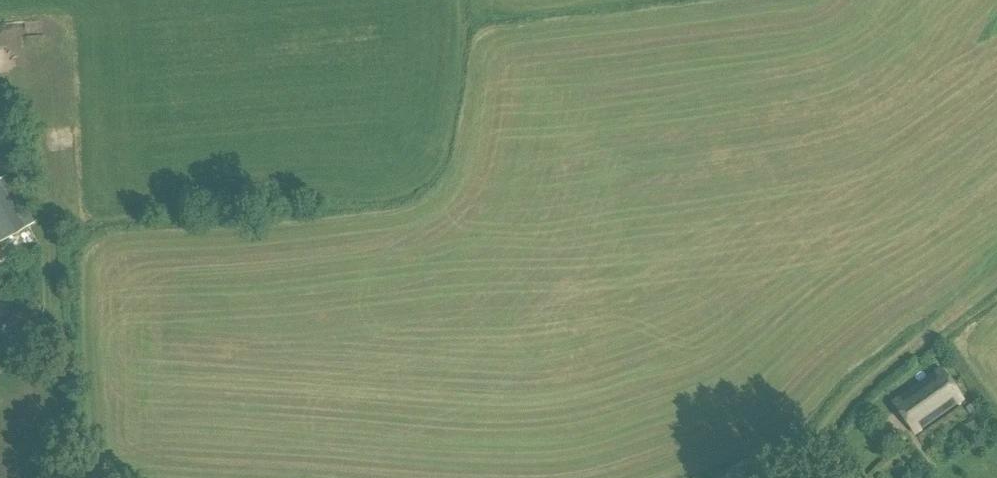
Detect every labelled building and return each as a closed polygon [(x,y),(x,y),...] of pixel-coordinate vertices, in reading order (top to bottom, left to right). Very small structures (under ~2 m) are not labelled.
[(25,28),(45,29),(45,19),(26,18),(25,28)] [(36,224),(8,177),(0,182),(0,245),(36,224)] [(941,369),(894,402),(916,434),(963,400),(941,369)]
